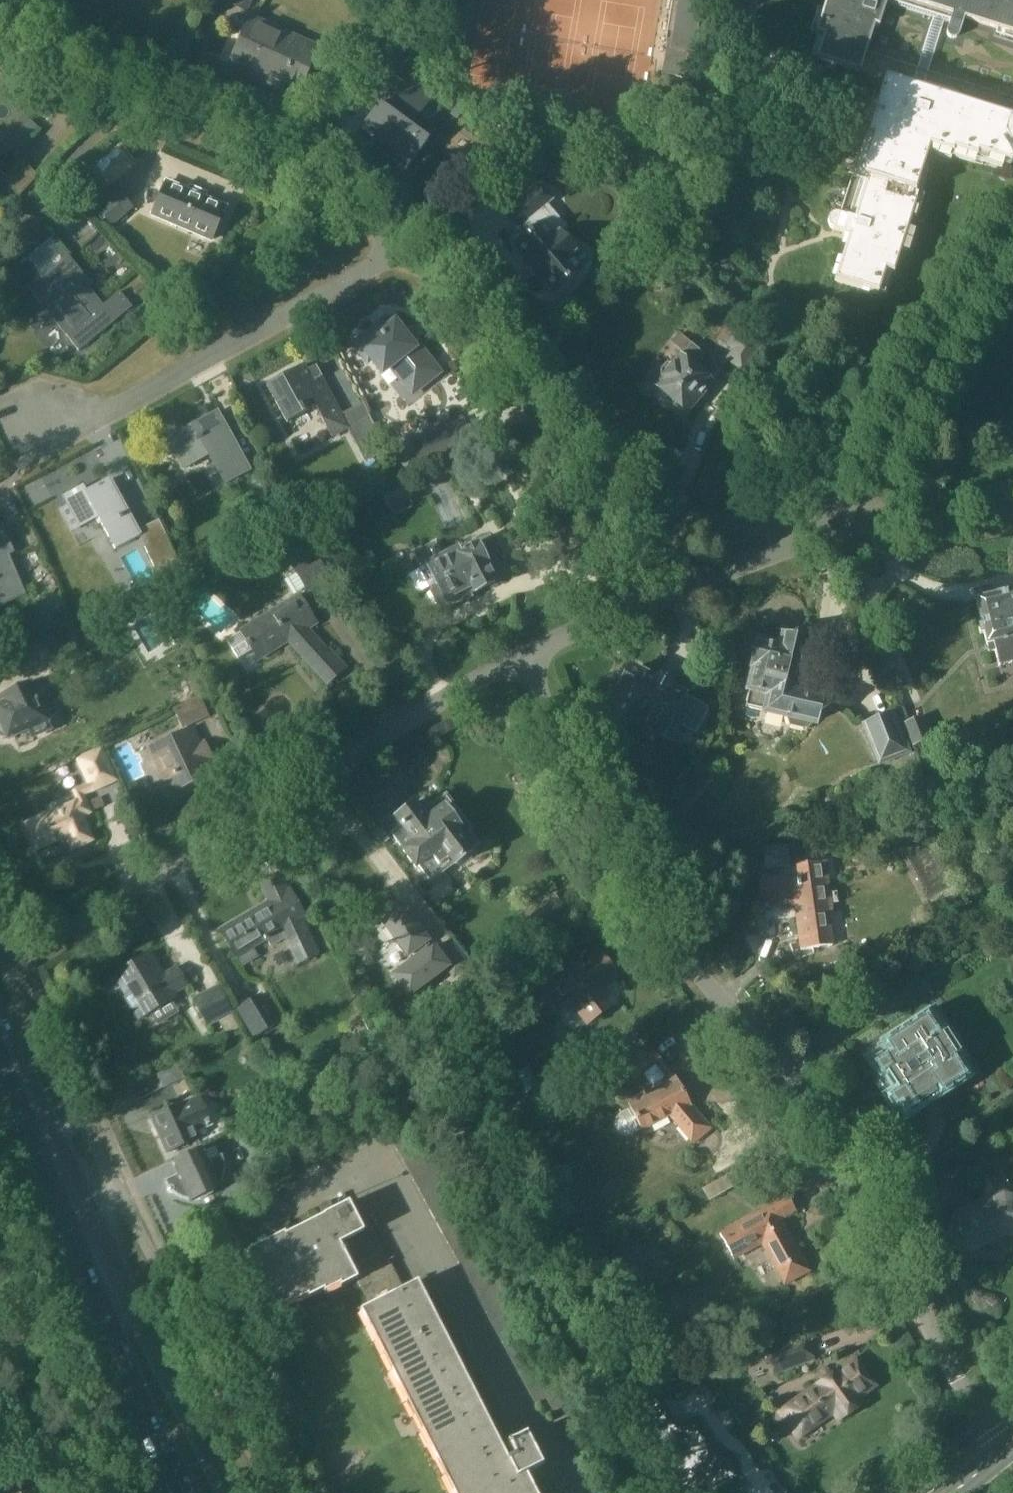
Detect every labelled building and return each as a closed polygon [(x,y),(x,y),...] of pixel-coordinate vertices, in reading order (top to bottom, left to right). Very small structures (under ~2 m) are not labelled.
[(222,2),(247,13),(253,0),(223,0),(222,2)] [(705,0),(681,0),(680,3),(676,3),(672,32),(676,33),(673,50),(697,53),(705,0)] [(1012,163),(1012,150),(1012,148),(1012,0),(826,0),(816,32),(824,35),(816,58),(884,79),(841,215),(839,214),(837,214),(835,214),(834,215),(832,216),(831,217),(830,218),(829,220),(829,222),(829,224),(830,226),(831,227),(832,228),(834,229),(850,234),(835,280),(879,294),(886,271),(894,273),(917,202),(913,201),(930,148),(953,155),(954,151),(968,156),(969,151),(1011,164),(1012,163)] [(299,96),(321,47),(252,17),(231,66),(262,80),(265,74),(277,79),(275,85),(299,96)] [(415,52),(402,42),(390,33),(372,57),(396,76),(415,52)] [(381,103),(363,127),(375,136),(376,135),(412,162),(425,144),(428,140),(433,133),(428,129),(427,128),(416,120),(430,100),(437,92),(413,75),(407,83),(398,95),(391,89),(381,103)] [(38,128),(24,115),(11,129),(13,134),(0,140),(0,156),(19,147),(38,128)] [(21,195),(38,176),(22,161),(4,180),(21,195)] [(168,181),(154,214),(213,239),(227,206),(168,181)] [(114,183),(93,201),(114,224),(134,206),(114,183)] [(537,186),(504,213),(518,229),(522,225),(530,234),(516,245),(527,259),(524,262),(540,280),(543,278),(554,292),(556,290),(559,294),(570,284),(567,281),(582,268),(571,255),(575,251),(560,232),(555,236),(545,224),(552,217),(544,207),(550,202),(537,186)] [(39,245),(43,219),(20,215),(16,241),(39,245)] [(70,256),(29,288),(79,351),(133,307),(121,292),(104,305),(90,287),(91,286),(84,278),(86,276),(70,256)] [(426,381),(438,372),(415,343),(412,346),(395,324),(389,328),(384,322),(355,345),(368,361),(371,357),(383,372),(391,365),(406,384),(420,373),(426,381)] [(725,360),(743,373),(760,348),(735,331),(725,345),(732,350),(725,360)] [(706,356),(692,344),(680,333),(671,343),(684,353),(674,365),(671,363),(666,363),(660,370),(661,375),(663,377),(657,385),(673,399),(674,404),(680,409),(684,408),(688,411),(712,382),(696,369),(706,356)] [(781,378),(788,369),(779,362),(772,371),(781,378)] [(348,430),(350,429),(320,372),(311,376),(306,365),(269,385),(289,423),(317,408),(333,438),(348,431),(348,430)] [(226,484),(251,471),(229,432),(224,435),(212,415),(170,438),(186,468),(210,455),(226,484)] [(348,430),(348,431),(365,463),(387,451),(370,419),(350,429),(348,430)] [(366,492),(369,500),(382,494),(388,508),(412,497),(403,478),(381,487),(381,486),(366,492)] [(116,549),(140,536),(111,481),(112,481),(112,479),(87,492),(84,486),(64,497),(65,499),(67,498),(82,526),(99,517),(116,549)] [(286,517),(275,523),(282,535),(293,529),(286,517)] [(0,530),(0,605),(25,595),(8,554),(13,552),(3,529),(0,530)] [(180,565),(166,536),(145,546),(158,575),(180,565)] [(503,578),(505,573),(499,561),(494,560),(492,556),(499,553),(490,536),(476,543),(478,545),(463,553),(460,549),(441,558),(436,548),(429,552),(427,548),(414,554),(430,587),(439,604),(441,603),(443,606),(448,604),(449,605),(503,578)] [(309,591),(330,578),(315,553),(294,566),(309,591)] [(1001,665),(1012,663),(1012,591),(977,600),(983,626),(979,627),(981,633),(984,632),(989,651),(995,650),(999,666),(1001,665)] [(242,631),(228,640),(238,657),(253,648),(259,659),(289,640),(329,683),(346,667),(330,650),(328,651),(308,629),(317,623),(300,595),(242,631)] [(801,642),(785,639),(779,642),(768,640),(761,643),(760,649),(754,648),(752,660),(757,661),(747,707),(789,717),(792,725),(805,728),(810,722),(811,722),(815,723),(821,697),(796,691),(806,650),(801,642)] [(673,741),(681,727),(695,734),(707,712),(700,708),(702,705),(697,702),(669,687),(671,682),(670,679),(664,676),(661,677),(659,681),(654,679),(655,677),(646,673),(646,674),(635,668),(631,669),(623,684),(617,687),(607,706),(619,712),(618,713),(620,714),(622,721),(629,724),(635,723),(637,724),(638,722),(673,741)] [(1,737),(2,737),(3,738),(4,738),(6,738),(8,738),(9,737),(9,738),(30,729),(33,736),(51,728),(47,719),(60,713),(44,678),(4,696),(7,703),(0,706),(0,717),(1,720),(0,721),(0,736),(1,737)] [(173,710),(182,729),(209,717),(200,697),(173,710)] [(893,715),(865,726),(874,747),(886,742),(892,758),(908,752),(893,715)] [(903,724),(912,746),(932,738),(923,716),(903,724)] [(182,788),(214,773),(193,728),(151,747),(167,779),(175,775),(182,788)] [(92,812),(86,798),(85,796),(119,781),(103,745),(75,758),(87,785),(74,791),(78,801),(28,823),(39,849),(68,836),(74,849),(94,840),(84,816),(92,812)] [(403,825),(393,833),(406,850),(405,850),(417,867),(432,855),(440,865),(441,865),(451,858),(456,865),(473,850),(458,830),(461,828),(460,825),(446,807),(429,820),(417,804),(397,818),(403,825)] [(802,949),(834,945),(829,911),(833,910),(827,861),(798,865),(798,879),(763,874),(759,902),(796,907),(802,949)] [(255,912),(222,931),(237,957),(253,947),(267,939),(268,940),(271,947),(285,939),(298,965),(320,955),(309,932),(283,876),(264,884),(274,906),(269,909),(268,907),(256,914),(255,912)] [(554,896),(523,914),(535,935),(566,916),(554,896)] [(428,940),(404,907),(383,922),(408,955),(412,952),(417,958),(394,976),(409,996),(447,967),(454,977),(468,966),(453,947),(441,956),(433,946),(429,949),(424,943),(428,940)] [(602,989),(618,977),(598,952),(556,984),(557,984),(547,992),(546,990),(536,995),(522,971),(500,984),(516,1011),(535,1000),(546,1020),(558,1014),(551,1000),(563,992),(588,1024),(613,1005),(602,989)] [(174,993),(188,984),(178,967),(164,976),(150,953),(116,973),(129,995),(128,996),(141,1018),(176,997),(174,993)] [(221,985),(194,998),(207,1026),(234,1013),(221,985)] [(280,1023),(262,993),(237,1008),(254,1038),(280,1023)] [(884,1080),(891,1091),(882,1097),(895,1116),(899,1113),(905,1122),(925,1110),(919,1101),(934,1091),(939,1100),(972,1078),(961,1060),(964,1058),(956,1046),(959,1044),(955,1037),(951,1039),(943,1027),(940,1029),(929,1011),(879,1043),(885,1052),(863,1067),(875,1086),(884,1080)] [(635,1080),(642,1074),(661,1059),(651,1047),(625,1069),(635,1080)] [(628,1104),(631,1109),(621,1114),(616,1119),(615,1126),(619,1132),(625,1135),(632,1134),(641,1129),(642,1129),(667,1116),(673,1118),(693,1142),(710,1129),(691,1107),(692,1106),(677,1078),(661,1059),(642,1074),(655,1090),(649,1092),(649,1091),(641,1095),(642,1096),(628,1104)] [(611,1082),(625,1072),(618,1064),(604,1074),(611,1082)] [(268,1098),(271,1103),(277,1103),(282,1099),(282,1094),(278,1089),(273,1089),(268,1092),(268,1098)] [(196,1129),(212,1121),(202,1097),(185,1105),(184,1103),(155,1116),(171,1151),(200,1138),(196,1129)] [(167,1181),(171,1186),(174,1190),(179,1194),(185,1197),(191,1198),(197,1199),(203,1198),(208,1196),(213,1193),(218,1189),(222,1184),(224,1179),(226,1173),(226,1167),(226,1161),(224,1155),(223,1154),(209,1160),(205,1151),(176,1164),(181,1173),(167,1179),(167,1181)] [(703,1190),(709,1201),(745,1180),(740,1170),(703,1190)] [(1005,1192),(955,1216),(951,1231),(958,1245),(973,1250),(1008,1234),(1012,1235),(1012,1194),(1005,1192)] [(781,1218),(797,1210),(789,1196),(721,1234),(735,1258),(763,1243),(786,1284),(810,1271),(781,1218)] [(466,1216),(457,1198),(432,1212),(442,1229),(466,1216)] [(286,1232),(248,1251),(278,1308),(293,1301),(294,1303),(309,1295),(310,1297),(325,1290),(326,1292),(341,1284),(342,1286),(358,1278),(371,1305),(405,1288),(366,1213),(358,1217),(350,1201),(324,1214),(325,1215),(287,1234),(286,1232)] [(362,1310),(454,1492),(537,1492),(527,1473),(544,1465),(527,1433),(510,1442),(516,1455),(509,1459),(418,1281),(405,1288),(371,1305),(362,1310)] [(807,1336),(768,1351),(776,1373),(808,1361),(804,1351),(811,1348),(807,1336)] [(862,1365),(846,1377),(840,1369),(782,1411),(800,1436),(837,1410),(842,1416),(850,1411),(851,1411),(865,1401),(861,1396),(871,1389),(873,1388),(874,1385),(874,1383),(873,1381),(862,1365)] [(728,1481),(743,1470),(727,1449),(724,1451),(700,1417),(683,1429),(657,1393),(646,1401),(643,1398),(634,1405),(667,1451),(674,1447),(698,1481),(718,1467),(728,1481)]
